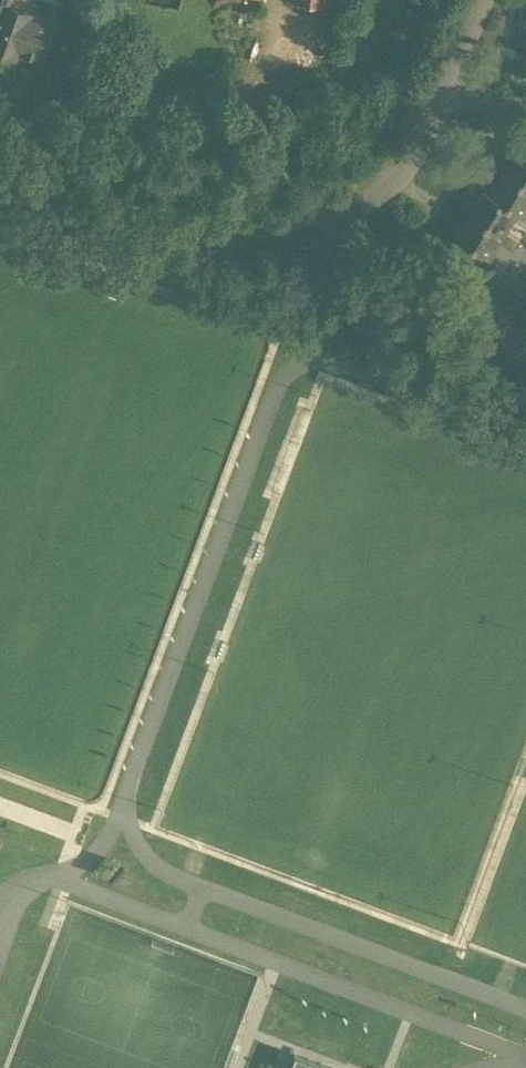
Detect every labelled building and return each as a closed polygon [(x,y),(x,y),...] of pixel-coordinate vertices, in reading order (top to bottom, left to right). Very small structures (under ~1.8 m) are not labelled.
[(2,53),(4,47),(37,59),(51,23),(7,7),(10,0),(0,0),(0,52),(2,53)] [(521,147),(512,161),(505,157),(499,166),(506,171),(525,183),(525,150),(521,147)] [(506,171),(498,184),(491,180),(485,189),(525,215),(525,183),(506,171)] [(471,211),(506,233),(514,219),(525,226),(525,215),(485,189),(477,202),(471,199),(465,208),(471,211)] [(506,233),(471,211),(462,226),(455,223),(451,231),(492,256),(501,241),(516,251),(521,242),(506,233)] [(293,1053),(288,1067),(333,1067),(293,1053)]
